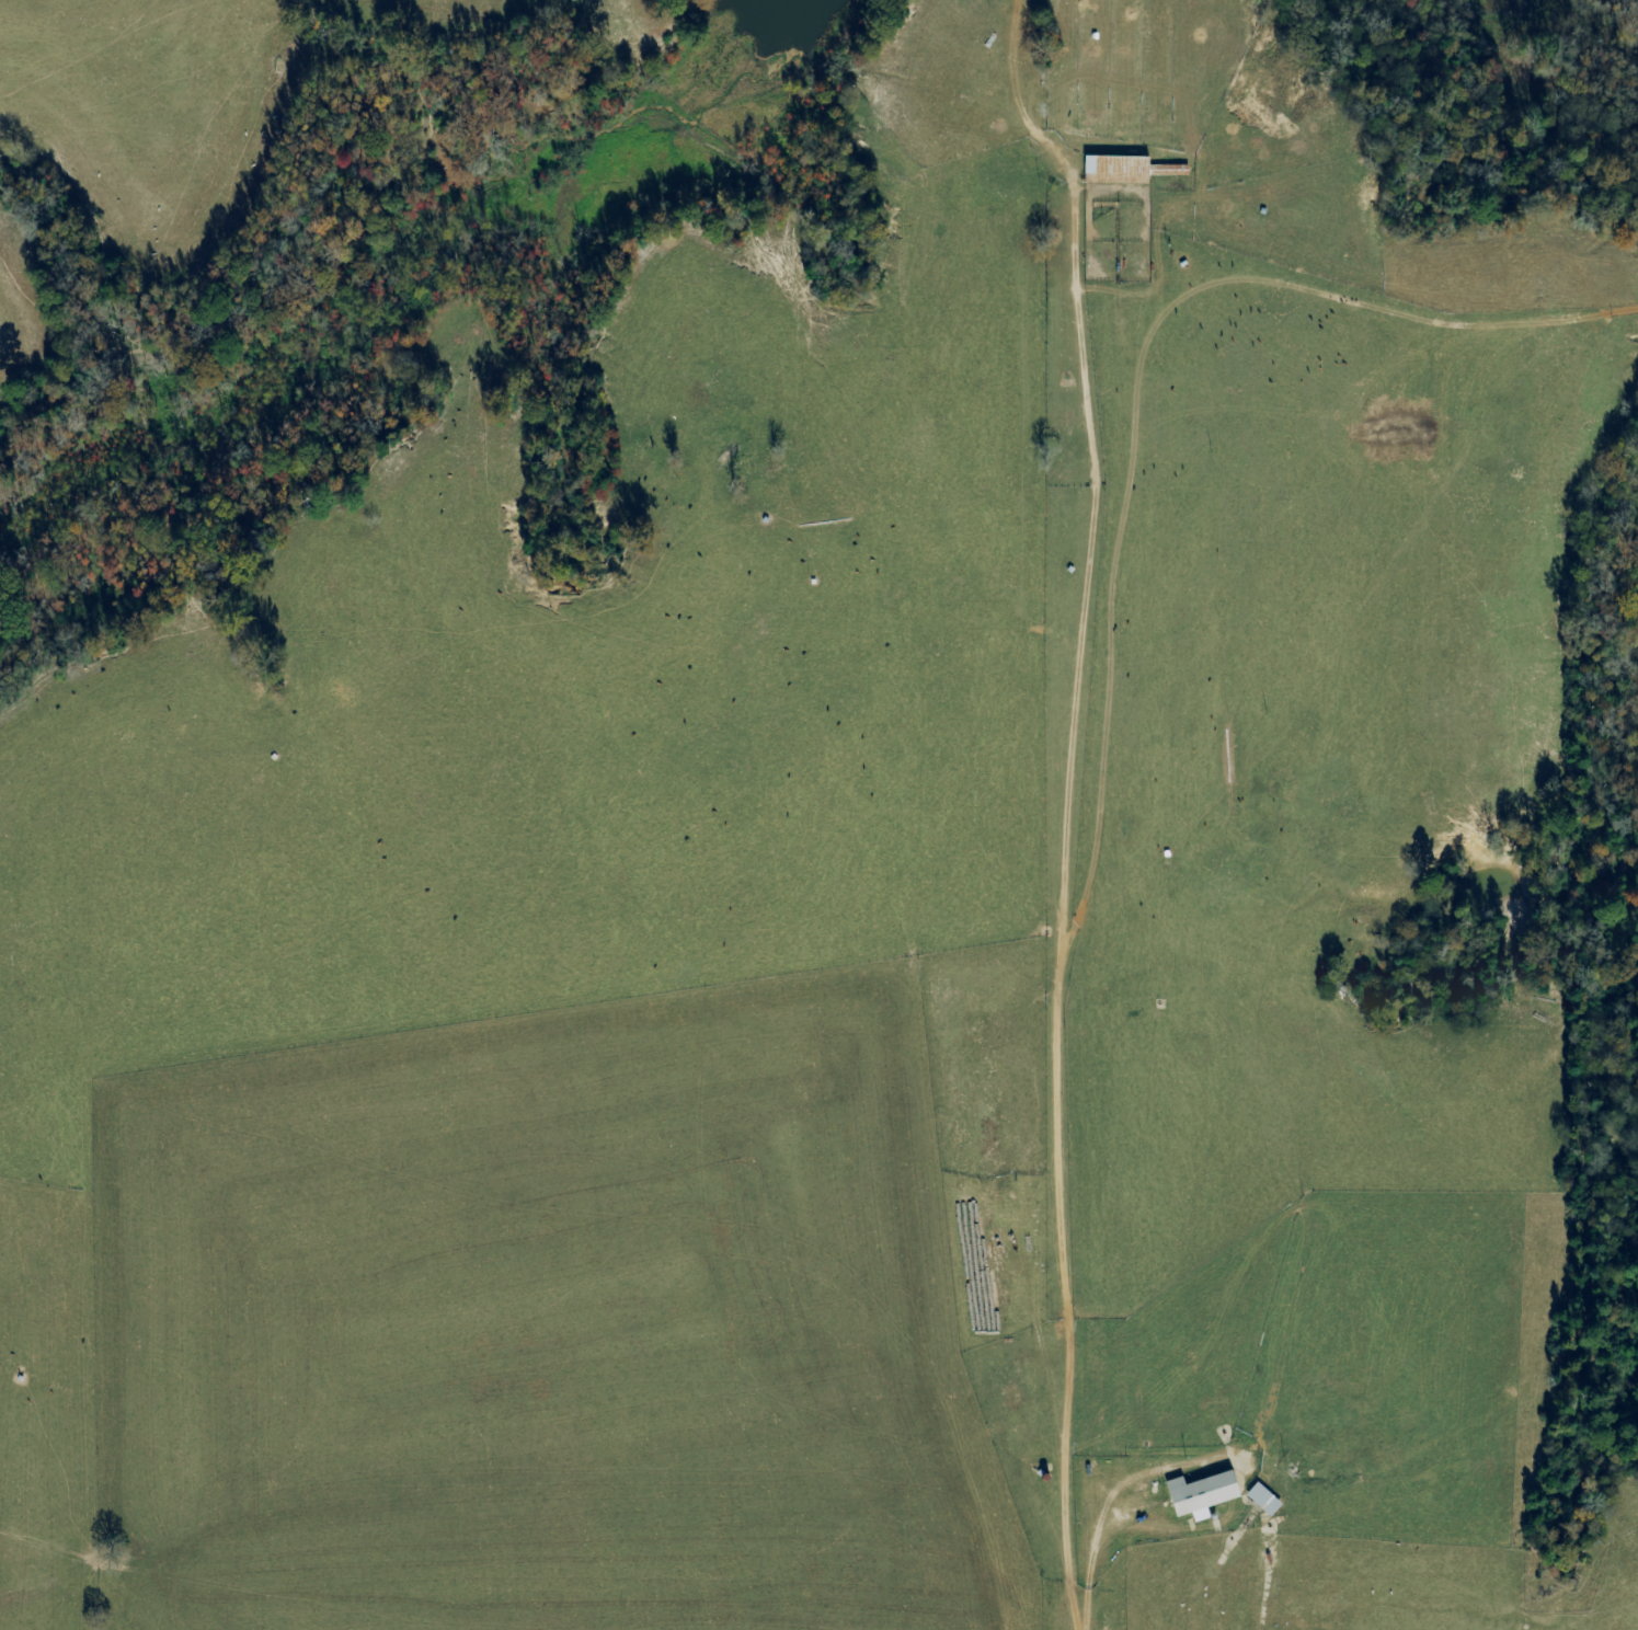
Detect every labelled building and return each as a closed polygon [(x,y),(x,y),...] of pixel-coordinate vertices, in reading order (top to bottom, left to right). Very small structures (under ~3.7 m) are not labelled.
[(1172,1518),(1189,1513),(1192,1523),(1207,1519),(1204,1507),(1236,1498),(1228,1471),(1181,1484),(1179,1477),(1162,1482),(1172,1518)] [(1279,1502),(1254,1483),(1243,1497),(1269,1516),(1279,1502)]
